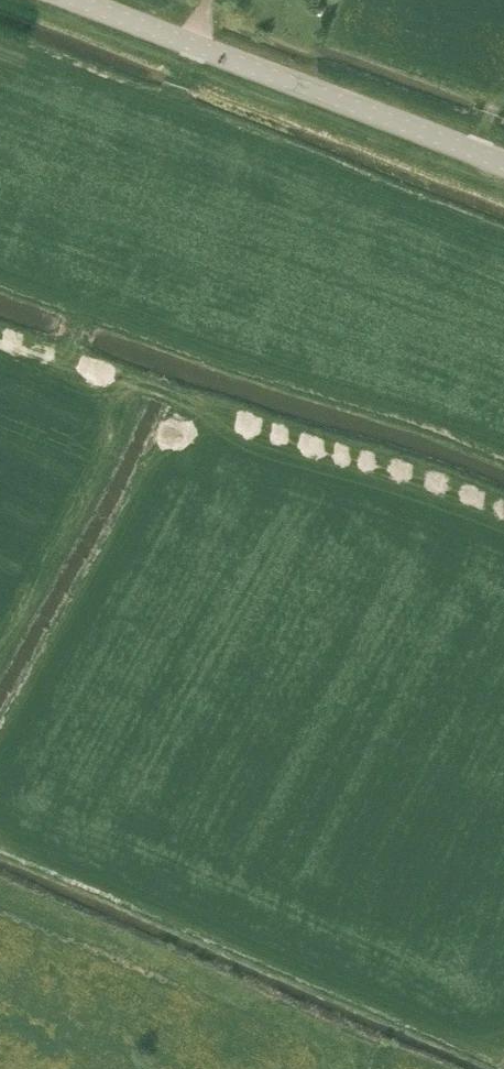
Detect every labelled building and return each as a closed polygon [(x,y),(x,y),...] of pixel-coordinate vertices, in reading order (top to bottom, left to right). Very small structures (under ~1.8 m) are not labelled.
[(321,14),(324,8),(317,6),(315,12),(321,14)]
